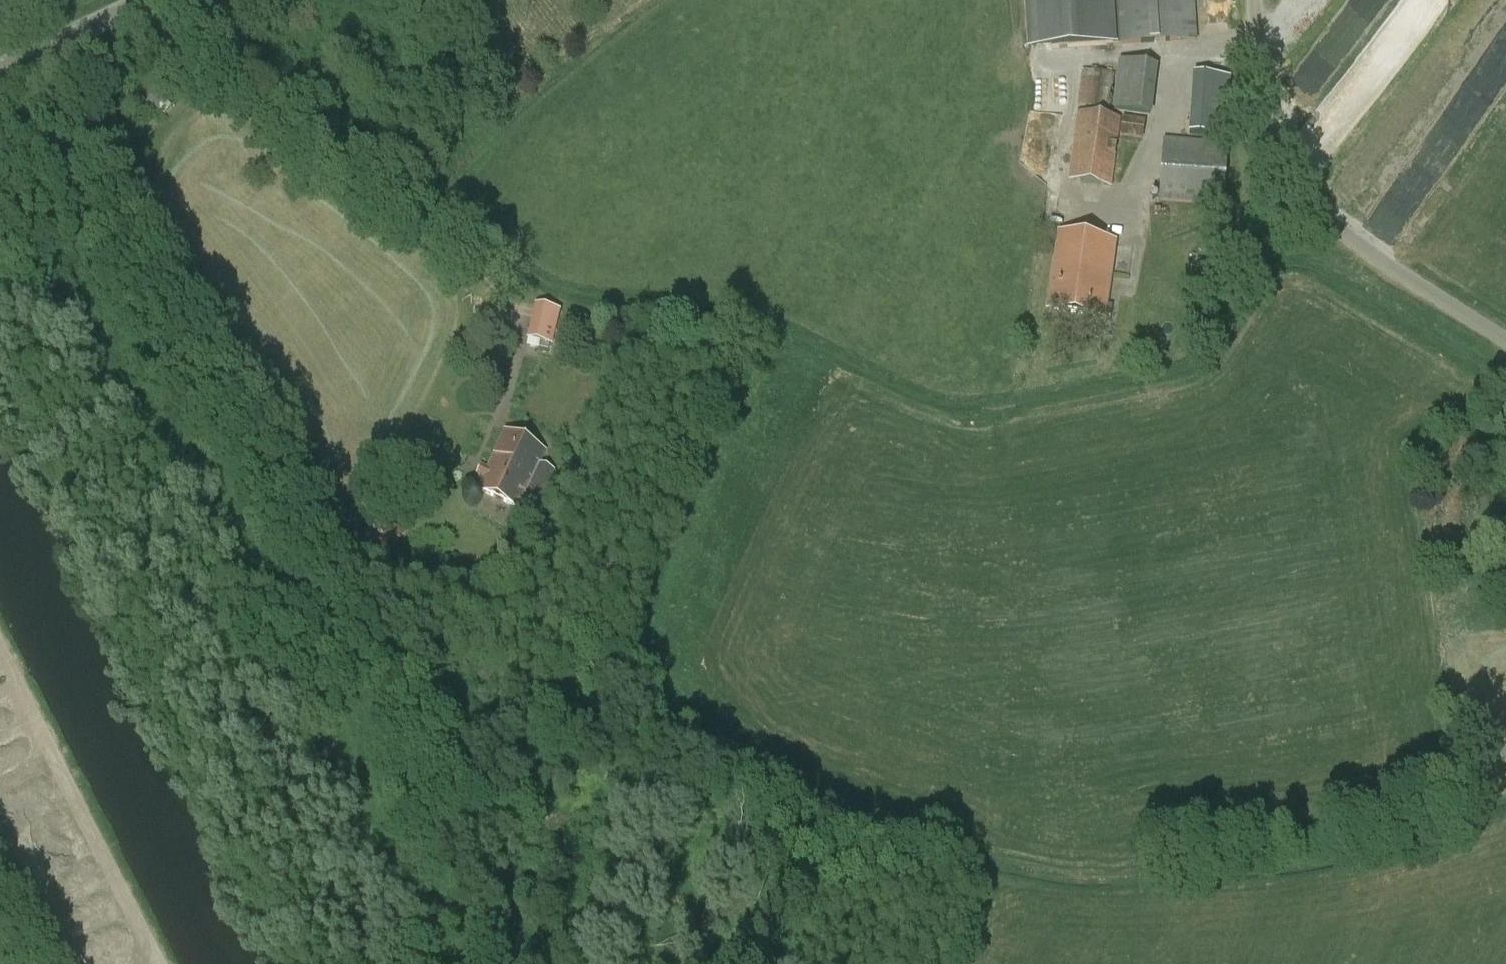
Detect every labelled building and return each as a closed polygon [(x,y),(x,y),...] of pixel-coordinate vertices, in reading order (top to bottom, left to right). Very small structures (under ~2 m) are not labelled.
[(1029,43),(1112,38),(1110,0),(1027,0),(1029,43)] [(1112,38),(1113,46),(1198,41),(1195,0),(1110,0),(1112,38)] [(1396,38),(1388,47),(1399,58),(1435,22),(1417,3),(1389,31),(1396,38)] [(1118,61),(1112,110),(1152,115),(1158,66),(1118,61)] [(1082,70),(1077,106),(1110,110),(1114,74),(1082,70)] [(1194,131),(1231,136),(1238,76),(1201,71),(1194,131)] [(1121,118),(1077,113),(1068,181),(1112,186),(1121,118)] [(1146,121),(1122,118),(1120,137),(1143,140),(1146,121)] [(1159,202),(1224,207),(1229,144),(1165,139),(1159,202)] [(1047,309),(1105,319),(1117,242),(1060,233),(1047,309)] [(529,340),(550,344),(553,345),(561,310),(535,304),(527,339),(529,340)] [(479,490),(535,516),(556,471),(541,464),(546,452),(505,433),(479,490)]
